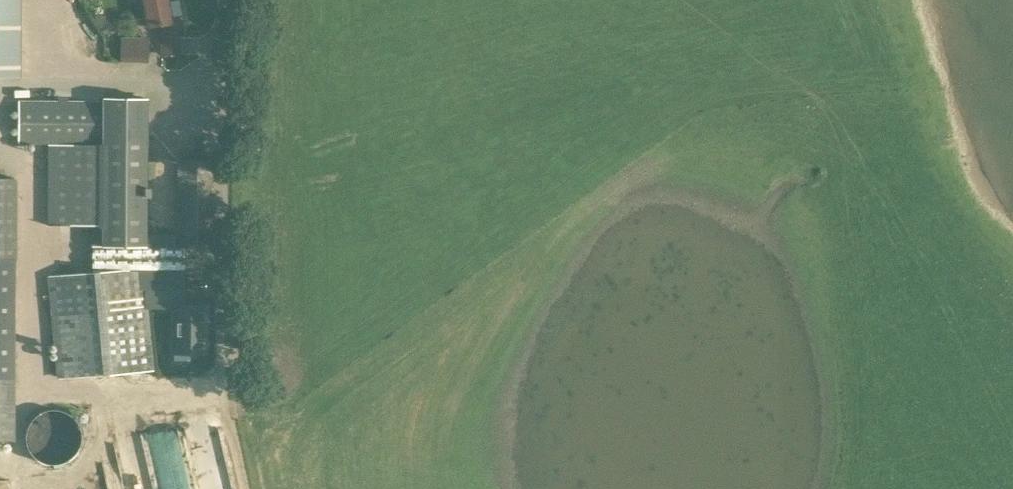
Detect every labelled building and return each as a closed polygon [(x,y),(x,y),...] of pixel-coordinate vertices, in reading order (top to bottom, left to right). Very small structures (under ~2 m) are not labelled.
[(20,77),(20,0),(0,0),(0,77),(20,77)] [(171,17),(168,0),(143,0),(148,26),(162,24),(161,54),(178,54),(179,17),(171,17)] [(118,36),(117,59),(145,60),(146,37),(118,36)] [(59,374),(155,365),(152,340),(147,286),(184,286),(184,246),(174,246),(174,234),(147,234),(147,197),(150,197),(150,186),(148,186),(148,98),(102,97),(102,100),(67,100),(67,98),(59,98),(58,100),(18,99),(17,144),(47,144),(47,224),(91,225),(92,254),(92,270),(49,275),(59,374)] [(177,243),(214,243),(215,159),(176,159),(175,226),(177,226),(177,243)] [(16,260),(16,179),(0,179),(0,440),(13,440),(16,260)] [(206,306),(173,305),(172,353),(205,354),(206,306)]
